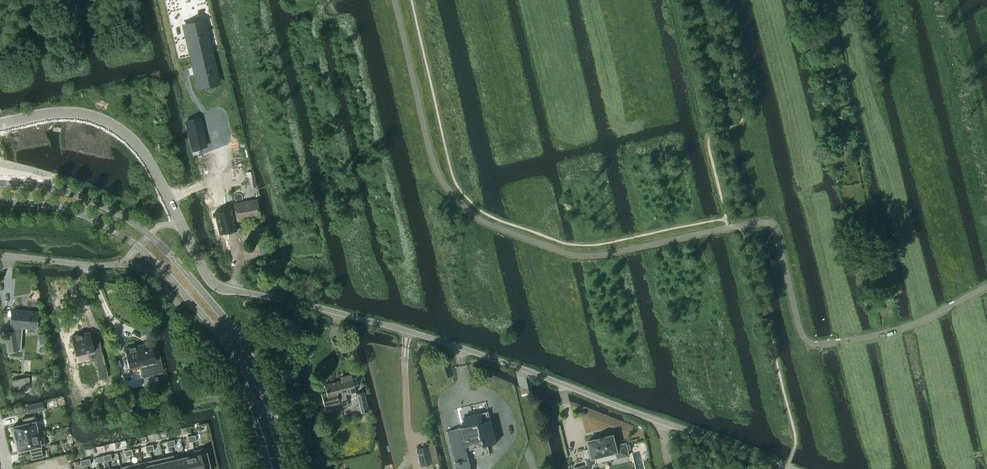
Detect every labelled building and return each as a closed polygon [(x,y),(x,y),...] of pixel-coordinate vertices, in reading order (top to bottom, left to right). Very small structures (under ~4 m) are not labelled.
[(185,25),(184,26),(193,64),(192,65),(195,77),(196,77),(198,84),(199,84),(199,83),(202,83),(202,85),(214,82),(214,80),(217,79),(217,80),(218,80),(210,47),(212,47),(209,35),(207,35),(204,21),(203,21),(203,22),(185,26),(185,25)] [(199,118),(186,121),(188,129),(201,126),(199,118)] [(204,138),(191,141),(193,149),(206,146),(204,138)] [(848,142),(842,144),(845,151),(851,148),(848,142)] [(231,195),(213,198),(219,233),(237,231),(231,195)] [(257,200),(233,204),(236,220),(260,215),(257,200)] [(21,311),(12,310),(10,326),(12,332),(5,333),(8,351),(17,350),(17,344),(18,344),(19,327),(34,328),(36,313),(27,312),(27,311),(21,310),(21,311)] [(89,331),(70,336),(75,355),(87,352),(89,360),(95,359),(100,379),(108,377),(98,337),(91,338),(89,331)] [(128,367),(140,364),(143,372),(149,371),(150,374),(163,371),(160,361),(155,363),(151,349),(144,351),(143,344),(124,348),(128,367)] [(341,380),(324,385),(325,392),(321,394),(325,410),(341,407),(348,405),(345,394),(355,391),(351,374),(340,377),(341,380)] [(28,390),(26,379),(13,382),(15,393),(28,390)] [(362,390),(362,392),(355,393),(358,405),(355,405),(358,414),(368,411),(362,390)] [(35,404),(26,406),(28,413),(37,411),(36,406),(42,404),(42,402),(35,404)] [(463,417),(466,428),(461,429),(461,428),(448,431),(457,468),(471,468),(466,450),(496,443),(489,413),(487,414),(486,412),(463,417)] [(38,434),(38,433),(34,415),(22,418),(23,424),(12,426),(13,431),(12,431),(14,439),(38,434)] [(14,439),(16,446),(17,446),(18,451),(29,448),(31,460),(43,457),(40,446),(45,445),(42,432),(38,433),(38,434),(14,439)] [(574,468),(589,468),(592,467),(596,460),(595,457),(617,452),(618,457),(629,455),(626,443),(616,445),(613,434),(588,441),(588,443),(589,447),(583,449),(586,459),(587,465),(574,468)] [(417,449),(421,466),(433,463),(428,446),(417,449)] [(205,448),(194,450),(194,452),(195,452),(198,468),(210,468),(209,465),(210,465),(208,458),(207,458),(205,448)] [(184,455),(187,468),(198,468),(195,452),(194,452),(184,455)] [(165,468),(176,468),(174,457),(173,455),(162,457),(165,468)] [(184,455),(174,457),(176,468),(187,468),(184,455)] [(154,468),(165,468),(162,457),(152,459),(154,468)] [(152,459),(141,462),(143,468),(154,468),(152,459)]
